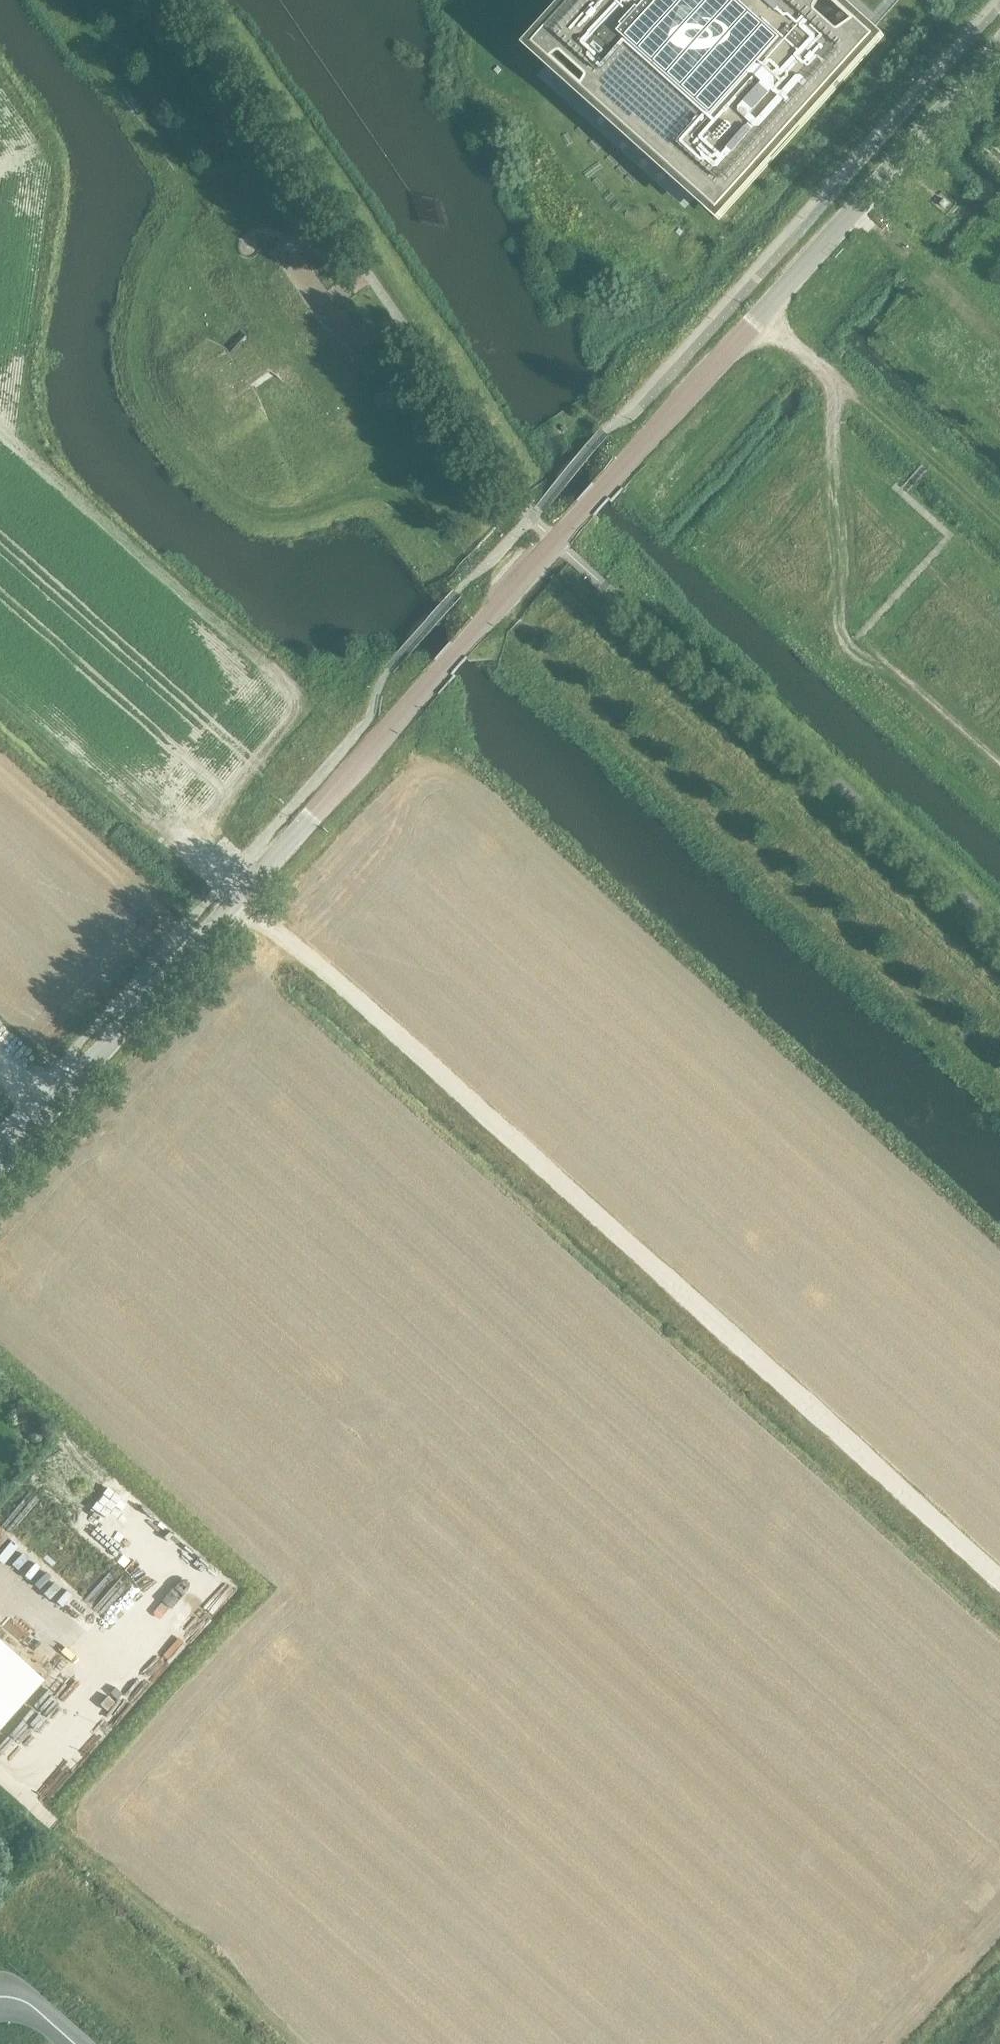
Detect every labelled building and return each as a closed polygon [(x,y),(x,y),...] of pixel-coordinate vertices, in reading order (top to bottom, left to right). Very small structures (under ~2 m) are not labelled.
[(534,44),(616,118),(630,108),(677,149),(668,164),(719,210),(875,36),(870,31),(898,0),(573,0),(534,44)] [(944,197),(938,202),(944,208),(949,202),(944,197)] [(0,1640),(0,1728),(43,1678),(0,1640)]
